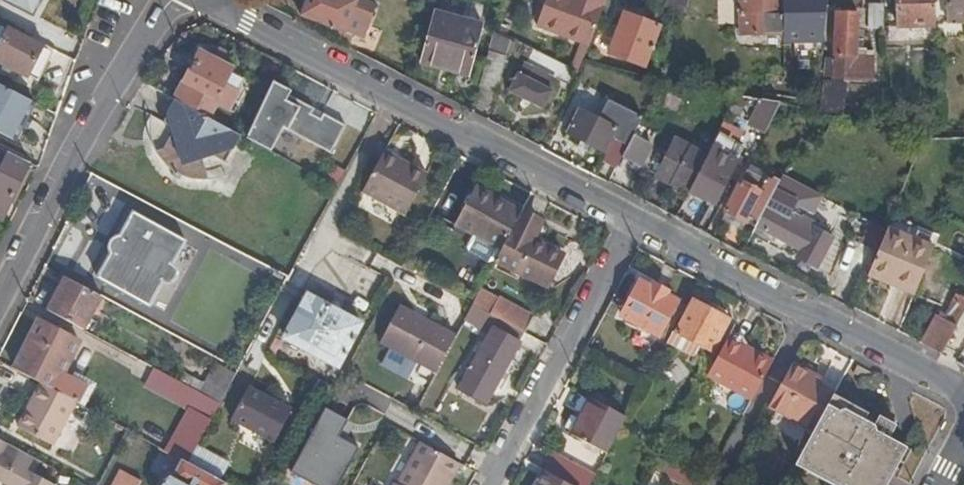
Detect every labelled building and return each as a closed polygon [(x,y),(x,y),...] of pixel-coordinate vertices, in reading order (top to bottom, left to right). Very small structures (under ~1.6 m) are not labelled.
[(2,0),(31,15),(39,0),(3,0),(2,0)] [(376,9),(355,0),(307,0),(301,12),(334,27),(332,34),(341,38),(345,32),(362,39),(376,9)] [(608,0),(547,0),(537,26),(590,47),(608,0)] [(690,0),(671,0),(669,7),(686,12),(690,0)] [(782,0),(714,0),(714,25),(739,25),(739,37),(782,37),(782,0)] [(825,34),(827,0),(782,0),(782,37),(783,44),(824,45),(825,34)] [(935,0),(897,0),(898,26),(935,26),(935,0)] [(947,21),(963,21),(963,0),(947,0),(947,21)] [(878,32),(879,7),(865,6),(865,31),(878,32)] [(858,60),(859,15),(836,14),(833,78),(873,80),(874,61),(858,60)] [(470,75),(482,27),(434,15),(422,63),(470,75)] [(647,67),(661,28),(625,15),(609,53),(647,67)] [(53,50),(0,23),(0,62),(37,80),(53,50)] [(510,37),(495,30),(490,50),(505,55),(510,37)] [(182,90),(176,100),(210,118),(219,102),(232,109),(248,79),(236,72),(236,69),(227,66),(232,55),(223,49),(218,59),(203,52),(182,90)] [(490,50),(480,83),(497,89),(507,56),(505,55),(490,50)] [(525,60),(518,73),(553,90),(559,76),(525,60)] [(544,107),(553,90),(518,73),(510,91),(544,107)] [(32,101),(0,84),(0,133),(13,140),(24,118),(32,101)] [(346,125),(272,87),(245,136),(271,150),(284,127),(331,152),(346,125)] [(750,101),(737,98),(733,107),(744,113),(750,101)] [(210,118),(176,100),(163,125),(171,129),(173,147),(151,148),(153,157),(157,165),(163,174),(171,180),(184,187),(198,188),(212,185),(202,168),(216,159),(228,165),(245,136),(210,118)] [(32,101),(24,118),(29,120),(38,104),(32,101)] [(601,161),(616,170),(622,159),(635,135),(645,116),(620,103),(608,124),(577,108),(566,130),(606,151),(601,161)] [(652,144),(635,135),(622,159),(639,167),(652,144)] [(658,177),(687,192),(707,155),(677,140),(658,177)] [(714,142),(707,155),(735,170),(742,156),(714,142)] [(29,163),(0,147),(0,170),(0,171),(0,221),(29,163)] [(400,159),(383,150),(380,155),(397,164),(400,159)] [(380,155),(362,190),(406,214),(427,174),(400,159),(397,164),(380,155)] [(707,155),(687,192),(717,206),(735,170),(707,155)] [(750,162),(725,212),(745,222),(749,216),(758,220),(771,195),(750,185),(760,168),(750,162)] [(758,220),(755,227),(800,250),(797,256),(817,266),(832,236),(812,226),(814,222),(805,217),(816,193),(781,176),(771,195),(758,220)] [(456,225),(501,250),(519,217),(495,204),(499,198),(477,186),(456,225)] [(519,217),(522,210),(499,198),(495,204),(519,217)] [(501,250),(493,266),(548,288),(563,254),(544,247),(533,242),(540,226),(519,217),(501,250)] [(183,245),(134,218),(99,281),(148,308),(183,245)] [(888,225),(867,271),(888,281),(890,278),(914,289),(933,246),(888,225)] [(533,242),(544,247),(550,230),(540,226),(533,242)] [(60,274),(43,308),(80,328),(97,294),(60,274)] [(912,292),(914,289),(890,278),(888,281),(912,292)] [(663,336),(682,301),(672,295),(673,293),(656,282),(654,286),(643,280),(624,315),(663,336)] [(474,300),(472,304),(491,314),(499,300),(480,290),(474,300)] [(963,313),(963,294),(963,293),(950,319),(958,324),(963,313)] [(340,365),(363,322),(309,294),(286,336),(340,365)] [(732,318),(698,299),(680,331),(677,329),(672,339),(698,353),(703,344),(714,351),(732,318)] [(491,314),(527,333),(534,319),(499,300),(491,314)] [(381,341),(437,371),(457,334),(401,304),(381,341)] [(491,314),(472,304),(466,316),(494,330),(464,388),(490,402),(527,333),(491,314)] [(927,343),(944,351),(958,324),(950,319),(942,315),(927,343)] [(37,319),(13,367),(40,382),(53,388),(75,400),(76,401),(84,385),(61,372),(77,340),(37,319)] [(777,360),(730,336),(711,372),(757,397),(777,360)] [(796,362),(773,406),(819,432),(835,403),(839,397),(840,395),(823,385),(805,375),(808,369),(796,362)] [(881,370),(865,362),(862,369),(877,378),(881,370)] [(206,383),(202,392),(221,403),(236,374),(217,363),(206,383)] [(147,386),(175,401),(184,383),(156,368),(147,386)] [(805,375),(823,385),(827,379),(808,369),(805,375)] [(189,374),(184,383),(202,392),(206,383),(189,374)] [(53,388),(40,382),(17,426),(52,445),(75,400),(53,388)] [(209,419),(212,420),(221,403),(202,392),(184,383),(175,401),(186,407),(209,419)] [(88,387),(84,385),(76,401),(80,403),(88,387)] [(276,442),(293,409),(251,387),(234,420),(276,442)] [(861,432),(903,454),(908,444),(896,437),(903,424),(886,415),(880,427),(870,422),(873,416),(839,397),(835,403),(867,420),(861,432)] [(315,401),(298,435),(308,440),(291,472),(317,484),(340,484),(360,446),(338,434),(347,417),(315,401)] [(608,457),(628,420),(593,401),(572,438),(608,457)] [(802,463),(841,484),(892,484),(905,462),(901,458),(903,454),(861,432),(867,420),(835,403),(819,432),(802,463)] [(209,419),(186,407),(164,448),(187,458),(209,419)] [(0,438),(0,470),(9,475),(23,450),(0,438)] [(449,483),(452,483),(463,462),(424,441),(400,483),(397,482),(395,484),(448,484),(449,483)] [(198,445),(190,462),(220,477),(229,461),(198,445)] [(41,460),(23,450),(9,475),(22,482),(21,484),(59,484),(35,471),(41,460)] [(543,472),(547,474),(567,484),(593,484),(597,478),(553,454),(543,472)] [(181,457),(173,472),(169,470),(161,484),(224,484),(226,481),(220,477),(190,462),(181,457)] [(126,471),(122,469),(114,483),(117,484),(118,484),(126,471)] [(11,484),(21,484),(22,482),(9,475),(0,470),(0,479),(11,484)] [(141,480),(126,471),(118,484),(138,484),(141,480)] [(547,474),(540,484),(567,484),(547,474)]
